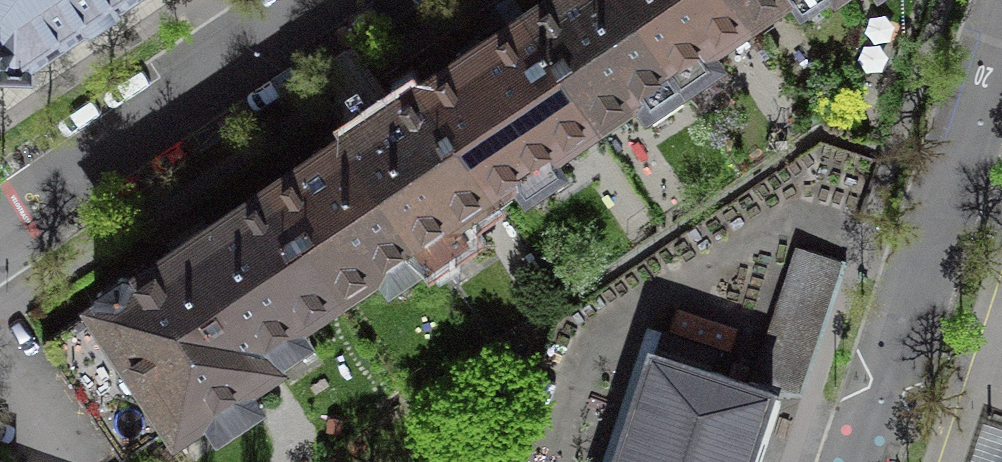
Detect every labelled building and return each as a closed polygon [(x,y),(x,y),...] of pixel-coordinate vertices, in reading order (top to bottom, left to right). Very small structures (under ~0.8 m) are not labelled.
[(119,0),(0,0),(0,58),(2,60),(2,70),(27,71),(27,61),(119,0)] [(593,119),(633,93),(646,112),(683,87),(625,0),(549,0),(525,17),(593,119)] [(683,87),(721,62),(708,42),(748,16),(737,0),(625,0),(683,87)] [(748,16),(772,0),(737,0),(748,16)] [(801,9),(814,0),(795,0),(801,9)] [(422,85),(491,188),(511,174),(525,194),(564,169),(550,148),(593,119),(525,17),(474,51),(422,85)] [(344,136),(427,259),(464,234),(451,214),(491,188),(422,85),(384,111),(344,136)] [(268,189),(336,291),(376,265),(389,284),(427,259),(344,136),(306,162),(268,189)] [(190,239),(272,362),(309,337),(296,318),(336,291),(268,189),(229,214),(190,239)] [(246,379),(272,362),(190,239),(160,259),(130,279),(127,274),(122,273),(98,289),(97,294),(101,299),(94,304),(96,306),(42,341),(122,460),(174,424),(176,426),(202,408),(217,430),(260,401),(246,379)] [(834,267),(801,257),(758,386),(773,391),(790,397),(834,267)] [(773,391),(758,386),(651,350),(613,461),(749,461),(773,391)] [(997,414),(981,461),(1001,461),(1001,416),(997,414)]
